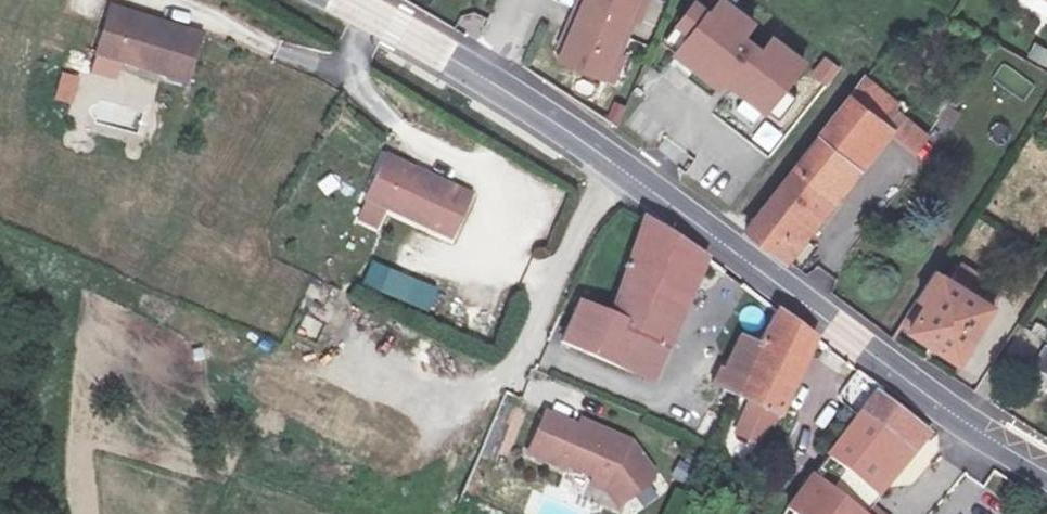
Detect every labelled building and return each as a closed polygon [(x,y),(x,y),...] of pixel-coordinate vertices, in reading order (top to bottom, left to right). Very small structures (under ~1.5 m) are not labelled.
[(560,31),(566,33),(559,48),(556,57),(597,76),(629,0),(573,0),(560,31)] [(597,76),(608,80),(616,55),(613,54),(628,16),(633,19),(641,0),(629,0),(597,76)] [(723,0),(711,0),(697,17),(670,50),(715,84),(727,68),(736,75),(729,83),(761,108),(779,84),(798,58),(766,34),(756,48),(737,32),(747,19),(723,0)] [(120,66),(189,86),(205,32),(109,3),(85,83),(113,91),(120,66)] [(697,17),(684,7),(657,40),(670,50),(697,17)] [(566,33),(560,31),(554,46),(559,48),(566,33)] [(1035,42),(1028,56),(1046,66),(1046,48),(1035,42)] [(812,75),(830,86),(843,66),(825,55),(812,75)] [(993,82),(1027,100),(1037,83),(1002,64),(993,82)] [(861,71),(742,227),(793,266),(794,245),(882,129),(909,150),(922,135),(900,117),(886,110),(896,96),(861,71)] [(122,148),(133,96),(42,76),(30,128),(122,148)] [(779,84),(761,108),(774,117),(791,95),(779,84)] [(429,201),(340,171),(326,213),(415,243),(429,201)] [(542,296),(524,337),(618,376),(661,271),(671,273),(680,253),(664,242),(609,208),(575,310),(542,296)] [(373,260),(362,284),(428,314),(439,289),(373,260)] [(955,285),(928,268),(911,294),(917,300),(899,327),(950,359),(995,290),(965,270),(955,285)] [(716,366),(708,383),(723,390),(710,421),(732,430),(745,400),(753,403),(784,326),(746,300),(742,308),(716,366)] [(849,377),(832,400),(805,438),(762,497),(752,513),(830,513),(829,513),(840,501),(838,499),(904,415),(849,377)] [(542,422),(509,408),(491,449),(526,463),(528,458),(558,471),(575,478),(581,493),(589,496),(614,477),(614,469),(595,436),(544,415),(542,422)] [(575,478),(558,471),(554,482),(581,493),(575,478)]
